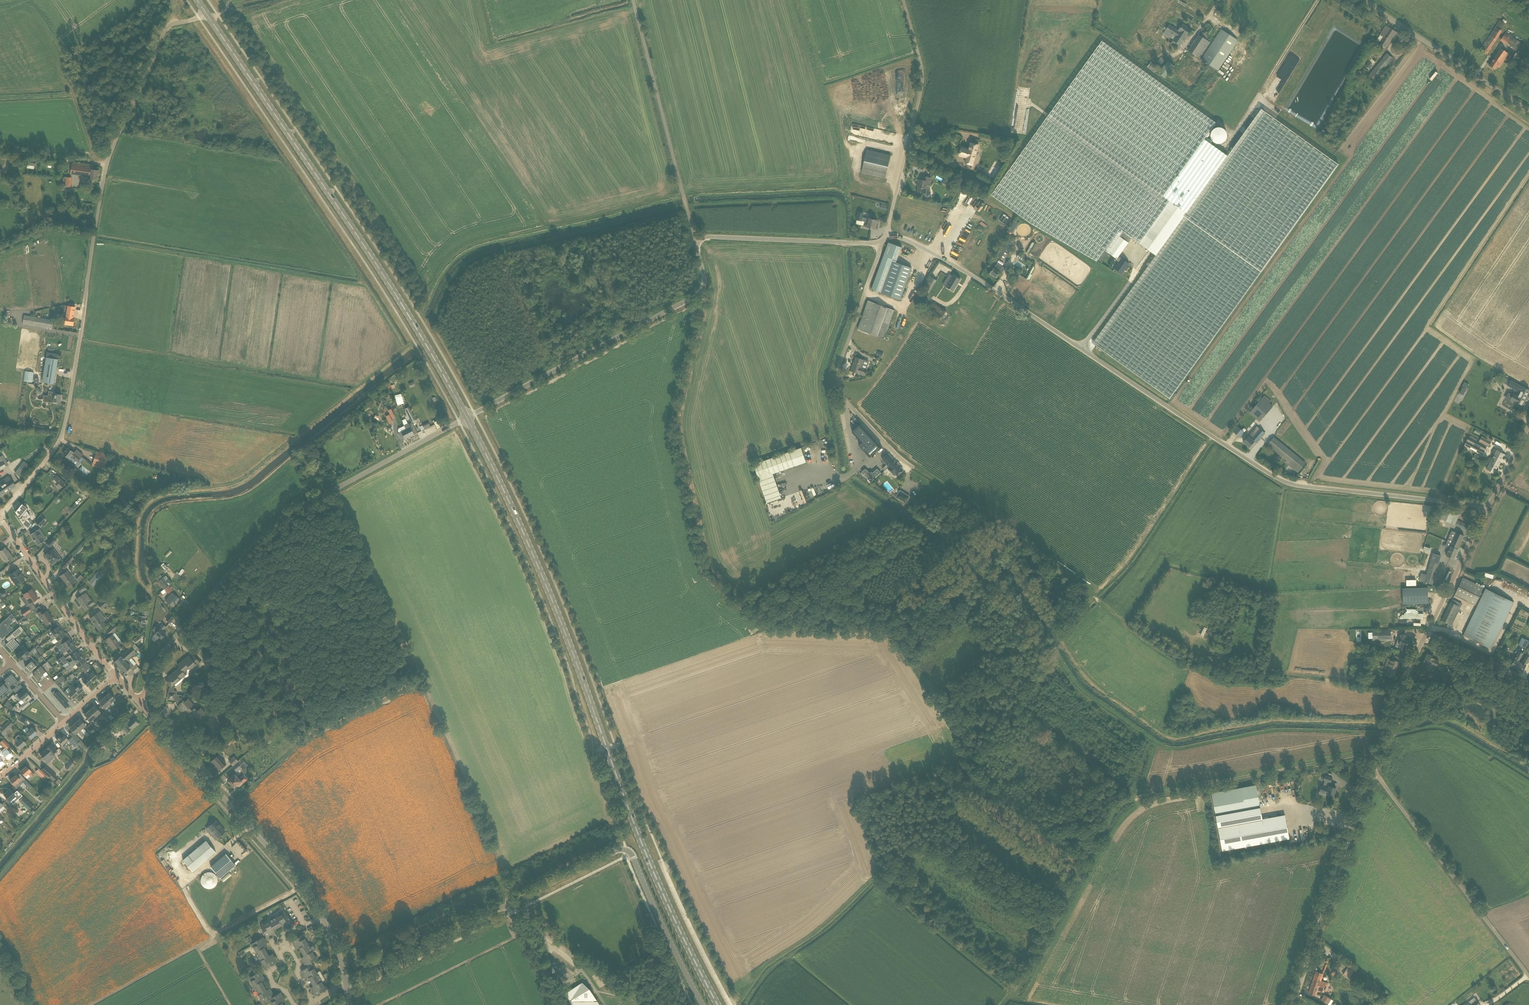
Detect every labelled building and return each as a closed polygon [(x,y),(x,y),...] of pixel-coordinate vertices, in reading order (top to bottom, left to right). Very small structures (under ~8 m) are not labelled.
[(1187,37),(1191,30),(1183,24),(1178,30),(1179,31),(1174,40),(1171,44),(1178,49),(1187,36),(1187,37)] [(1163,28),(1166,30),(1163,34),(1168,37),(1169,36),(1174,40),(1179,31),(1178,30),(1169,25),(1167,28),(1165,26),(1163,28)] [(1376,41),(1379,43),(1385,47),(1396,32),(1386,25),(1379,35),(1380,35),(1376,41)] [(1238,40),(1221,29),(1201,59),(1218,70),(1238,40)] [(1201,36),(1199,35),(1188,51),(1199,58),(1210,42),(1204,38),(1207,34),(1203,32),(1201,36)] [(1525,45),(1512,36),(1506,45),(1519,53),(1525,45)] [(1187,213),(1156,255),(1137,282),(1092,343),(1170,399),(1214,337),(1338,164),(1261,109),(1228,156),(1204,139),(1216,123),(1102,41),(991,195),(1033,225),(1097,261),(1105,250),(1108,253),(1124,232),(1132,237),(1139,243),(1170,201),(1187,213)] [(1486,54),(1491,47),(1484,43),(1480,50),(1486,54)] [(1497,66),(1499,68),(1509,54),(1501,48),(1489,65),(1495,69),(1497,66)] [(1375,81),(1393,58),(1387,53),(1369,76),(1375,81)] [(1168,61),(1158,73),(1165,78),(1175,66),(1168,61)] [(1158,67),(1151,62),(1147,67),(1154,72),(1158,67)] [(1220,127),(1219,127),(1218,127),(1216,128),(1215,128),(1214,129),(1213,130),(1212,131),(1212,132),(1211,133),(1211,134),(1211,135),(1211,137),(1211,138),(1212,139),(1212,140),(1213,141),(1214,142),(1215,143),(1216,143),(1218,144),(1219,144),(1220,144),(1222,143),(1223,143),(1224,142),(1225,141),(1226,140),(1226,139),(1227,138),(1227,137),(1227,135),(1227,134),(1227,133),(1226,132),(1226,131),(1225,130),(1224,129),(1223,128),(1222,128),(1220,127)] [(966,158),(965,163),(973,165),(978,145),(970,143),(969,149),(962,147),(959,156),(966,158)] [(886,178),(891,155),(867,150),(862,173),(886,178)] [(71,174),(79,175),(90,176),(90,179),(98,180),(99,170),(93,170),(94,167),(73,164),(71,174)] [(919,184),(917,192),(927,194),(926,197),(929,197),(931,196),(932,192),(930,190),(927,189),(928,186),(930,186),(932,178),(925,177),(924,181),(919,180),(918,184),(919,184)] [(1139,243),(1156,255),(1187,213),(1170,201),(1139,243)] [(864,222),(863,226),(875,229),(877,220),(869,218),(869,219),(862,217),(863,213),(859,212),(857,220),(864,222)] [(1108,253),(1116,259),(1117,259),(1119,256),(1132,237),(1124,232),(1108,253)] [(999,248),(995,255),(1005,261),(1015,243),(1008,239),(1002,249),(999,248)] [(896,262),(902,247),(889,243),(872,289),(900,300),(912,268),(896,262)] [(1117,259),(1116,259),(1116,260),(1119,262),(1115,269),(1122,274),(1129,263),(1119,256),(1117,259)] [(994,268),(990,273),(996,277),(1000,272),(1001,273),(1003,270),(996,265),(994,268)] [(961,279),(954,275),(946,287),(954,292),(961,279)] [(927,295),(936,281),(930,277),(923,289),(924,290),(922,292),(927,295)] [(868,301),(858,329),(884,339),(894,310),(868,301)] [(934,302),(929,309),(942,317),(947,310),(934,302)] [(923,315),(929,307),(925,304),(919,312),(923,315)] [(73,325),(74,325),(75,318),(72,318),(73,312),(68,311),(67,317),(66,317),(65,324),(73,325)] [(54,320),(24,316),(23,324),(53,328),(54,320)] [(46,357),(42,382),(54,384),(58,359),(46,357)] [(851,371),(864,375),(866,369),(861,367),(864,360),(856,357),(851,371)] [(32,382),(34,372),(25,371),(23,381),(32,382)] [(1521,408),(1524,402),(1523,401),(1526,396),(1527,395),(1528,391),(1528,390),(1522,386),(1522,387),(1510,380),(1507,386),(1514,389),(1514,390),(1519,392),(1517,396),(1513,394),(1510,400),(1514,401),(1513,403),(1521,408)] [(401,393),(395,395),(398,405),(404,403),(401,393)] [(61,403),(62,395),(55,394),(54,398),(50,398),(49,401),(54,402),(53,402),(61,403)] [(1273,406),(1262,397),(1249,412),(1260,421),(1273,406)] [(409,407),(405,409),(412,422),(415,420),(409,407)] [(406,429),(410,437),(417,433),(412,423),(408,425),(408,423),(404,425),(406,429)] [(882,447),(861,424),(852,432),(862,443),(859,445),(870,458),(882,447)] [(1238,426),(1233,431),(1240,438),(1245,432),(1238,426)] [(1248,436),(1243,442),(1250,447),(1254,442),(1256,444),(1265,433),(1257,426),(1250,434),(1248,436)] [(398,433),(402,441),(410,437),(406,429),(398,433)] [(1476,441),(1469,437),(1468,436),(1464,445),(1482,455),(1487,446),(1476,441)] [(1274,437),(1268,444),(1287,460),(1285,462),(1289,465),(1290,463),(1299,471),(1305,463),(1274,437)] [(1491,442),(1486,439),(1481,437),(1479,441),(1488,446),(1491,442)] [(63,454),(69,459),(68,460),(76,466),(80,462),(78,461),(83,455),(77,450),(74,453),(68,448),(63,454)] [(806,462),(801,448),(754,464),(767,503),(782,498),(773,474),(806,462)] [(1494,473),(1502,456),(1504,454),(1494,448),(1492,452),(1493,453),(1491,458),(1489,457),(1487,461),(1490,463),(1486,469),(1494,473)] [(97,452),(97,454),(93,465),(105,469),(109,456),(97,452)] [(895,477),(903,470),(889,454),(883,460),(889,467),(887,469),(895,477)] [(24,461),(14,472),(19,476),(29,465),(24,461)] [(871,483),(882,473),(877,468),(873,472),(872,472),(871,471),(870,472),(867,469),(866,469),(865,469),(862,471),(862,472),(862,473),(871,483)] [(66,484),(57,475),(53,479),(62,487),(66,484)] [(14,485),(8,476),(0,482),(0,496),(15,486),(14,485)] [(899,491),(896,496),(895,498),(905,504),(910,497),(899,491)] [(21,503),(15,511),(14,512),(24,525),(27,523),(26,520),(31,517),(26,510),(28,509),(21,503)] [(1451,523),(1456,512),(1445,507),(1440,519),(1451,523)] [(41,516),(36,523),(40,527),(46,521),(41,516)] [(36,530),(30,534),(33,539),(34,541),(35,541),(38,545),(46,539),(43,534),(40,536),(36,530)] [(1454,537),(1450,535),(1447,542),(1451,543),(1446,556),(1454,559),(1464,536),(1456,532),(1454,537)] [(53,537),(46,544),(50,547),(57,540),(53,537)] [(8,560),(12,557),(9,552),(8,552),(5,548),(1,551),(0,551),(0,554),(6,562),(8,560)] [(53,549),(45,555),(52,565),(60,559),(53,549)] [(1432,584),(1441,556),(1433,553),(1425,582),(1432,584)] [(71,555),(67,559),(61,566),(64,569),(74,558),(71,555)] [(21,576),(17,570),(10,575),(17,585),(25,579),(22,576),(21,576)] [(96,570),(88,579),(93,583),(101,574),(96,570)] [(67,571),(60,576),(67,587),(74,582),(67,571)] [(159,581),(158,581),(165,589),(169,586),(163,578),(161,575),(158,578),(157,579),(159,581)] [(1456,593),(1471,600),(1469,603),(1474,605),(1480,592),(1483,587),(1463,578),(1456,593)] [(1429,587),(1402,587),(1403,604),(1430,603),(1429,587)] [(1485,588),(1471,616),(1462,635),(1489,649),(1513,603),(1485,588)] [(31,589),(26,592),(23,595),(24,596),(30,604),(37,599),(33,593),(34,592),(31,589)] [(180,599),(175,595),(172,592),(165,600),(172,606),(177,601),(178,601),(180,599)] [(88,602),(83,594),(77,599),(85,610),(94,603),(91,599),(88,602)] [(1462,604),(1452,599),(1442,621),(1452,625),(1462,604)] [(24,616),(30,611),(28,607),(21,612),(24,616)] [(42,610),(37,613),(41,619),(42,618),(46,624),(49,622),(53,620),(47,611),(44,612),(42,610)] [(98,630),(106,625),(103,621),(106,619),(100,611),(90,618),(98,630)] [(0,624),(0,629),(0,637),(2,639),(10,632),(7,629),(8,628),(7,626),(12,622),(11,620),(14,617),(12,613),(8,617),(0,624)] [(139,615),(138,622),(140,622),(139,626),(146,627),(147,623),(145,622),(146,616),(139,615)] [(109,635),(109,634),(115,630),(118,627),(115,624),(112,627),(106,632),(109,635)] [(160,637),(162,639),(166,633),(163,631),(166,627),(163,624),(159,628),(160,628),(154,636),(157,639),(160,637)] [(49,629),(51,631),(52,634),(49,636),(51,638),(62,630),(59,626),(55,628),(53,626),(49,629)] [(8,642),(6,644),(7,646),(8,645),(12,650),(19,645),(14,639),(21,632),(18,628),(6,639),(8,642)] [(62,630),(51,638),(52,640),(52,641),(53,643),(54,643),(56,645),(64,639),(62,637),(65,635),(62,630)] [(1373,631),(1373,640),(1391,640),(1391,631),(1373,631)] [(1404,650),(1405,647),(1406,647),(1408,641),(1405,639),(1406,635),(1401,633),(1396,643),(1397,643),(1395,647),(1398,648),(1404,650)] [(113,634),(105,640),(113,650),(120,645),(113,634)] [(60,652),(62,651),(73,643),(70,638),(66,641),(64,639),(56,645),(59,650),(60,652)] [(1518,645),(1525,648),(1528,641),(1522,638),(1518,645)] [(129,648),(114,662),(117,665),(123,659),(125,661),(128,659),(136,652),(131,647),(134,644),(132,641),(127,646),(129,648)] [(76,647),(73,643),(62,651),(63,653),(66,651),(68,653),(76,647)] [(24,648),(16,655),(20,661),(24,657),(27,660),(31,656),(33,654),(30,651),(29,653),(24,648)] [(1511,665),(1516,669),(1520,662),(1519,661),(1523,653),(1519,651),(1511,665)] [(70,662),(71,664),(83,656),(79,652),(71,658),(73,660),(70,662)] [(191,670),(200,663),(194,655),(191,658),(189,655),(178,665),(179,667),(168,677),(169,678),(165,681),(171,687),(169,689),(169,692),(168,692),(168,698),(169,700),(177,700),(178,700),(181,703),(177,706),(186,716),(188,714),(197,723),(202,719),(205,722),(209,718),(205,714),(206,714),(201,708),(200,708),(198,705),(195,707),(193,705),(194,704),(189,698),(188,698),(184,694),(183,696),(182,695),(178,694),(177,694),(177,691),(175,691),(174,690),(174,688),(189,675),(189,671),(191,669),(191,670)] [(1394,678),(1400,658),(1393,655),(1391,660),(1388,658),(1385,667),(1388,668),(1386,675),(1394,678)] [(1520,662),(1516,669),(1522,672),(1528,660),(1528,657),(1526,655),(1522,663),(1520,662)] [(35,660),(31,656),(27,660),(26,661),(28,663),(25,666),(30,672),(37,666),(33,662),(35,660)] [(75,669),(82,664),(86,661),(83,656),(71,664),(66,668),(67,670),(73,666),(75,669)] [(1428,671),(1429,670),(1432,664),(1433,665),(1436,667),(1439,661),(1428,656),(1422,668),(1423,669),(1422,670),(1422,672),(1424,673),(1425,673),(1427,672),(1427,671),(1428,671)] [(137,667),(135,664),(136,663),(131,658),(129,660),(128,659),(125,661),(123,659),(117,665),(123,673),(130,668),(133,671),(137,667)] [(47,671),(52,667),(47,661),(42,665),(47,671)] [(88,663),(84,666),(80,668),(85,674),(92,682),(97,677),(93,672),(89,674),(86,670),(91,666),(88,663)] [(43,674),(46,672),(40,666),(33,672),(35,674),(33,676),(37,680),(43,675),(43,674)] [(10,687),(13,683),(16,686),(12,689),(13,690),(15,693),(22,687),(20,684),(18,686),(15,683),(18,681),(12,674),(10,676),(9,675),(6,678),(6,679),(4,680),(6,682),(10,687)] [(78,679),(78,680),(83,686),(85,684),(87,686),(92,682),(85,674),(83,675),(80,678),(78,679)] [(78,680),(73,684),(71,686),(78,694),(83,690),(81,688),(83,686),(78,680)] [(10,687),(6,682),(3,684),(2,682),(0,683),(0,689),(3,693),(7,690),(9,693),(13,690),(12,689),(10,687)] [(72,698),(73,699),(78,694),(71,686),(69,688),(64,692),(70,700),(70,699),(72,698)] [(18,692),(14,695),(19,701),(21,699),(28,694),(24,689),(19,694),(18,692)] [(68,703),(61,696),(58,692),(54,695),(64,707),(68,703)] [(115,699),(114,698),(109,693),(104,697),(110,704),(115,699)] [(24,703),(19,707),(23,711),(31,704),(29,701),(32,698),(28,694),(21,699),(24,703)] [(106,710),(104,712),(108,716),(110,714),(107,710),(112,706),(110,704),(104,697),(99,702),(106,710)] [(102,714),(101,714),(100,712),(94,706),(89,710),(97,719),(102,714)] [(217,720),(222,726),(229,721),(219,709),(214,714),(218,719),(217,720)] [(89,710),(84,715),(90,721),(93,719),(95,721),(97,719),(89,710)] [(32,727),(29,724),(31,721),(21,715),(19,720),(25,723),(25,724),(26,726),(29,729),(25,733),(31,739),(32,739),(34,737),(34,736),(37,733),(32,727)] [(83,733),(84,734),(87,732),(83,727),(85,725),(80,719),(75,723),(83,733)] [(132,729),(138,723),(134,719),(131,722),(130,720),(127,723),(121,728),(122,729),(126,734),(130,731),(132,729)] [(4,733),(13,724),(9,720),(2,727),(1,726),(0,726),(0,730),(4,733)] [(83,733),(75,723),(70,728),(75,734),(78,732),(82,737),(84,734),(83,733)] [(60,736),(56,739),(62,746),(66,742),(71,748),(74,746),(64,734),(60,737),(60,736)] [(20,749),(26,743),(21,738),(18,735),(15,737),(18,740),(15,743),(20,749)] [(80,740),(81,740),(76,735),(73,738),(84,750),(87,748),(80,740)] [(104,749),(113,738),(109,735),(100,746),(104,749)] [(53,748),(50,744),(45,749),(46,749),(40,754),(48,763),(55,757),(53,754),(57,750),(54,747),(53,748)] [(9,752),(6,749),(2,753),(0,751),(0,767),(13,756),(9,752)] [(224,756),(221,753),(218,755),(211,761),(214,765),(213,766),(215,768),(216,767),(219,770),(226,764),(221,758),(224,756)] [(234,756),(229,761),(233,766),(238,761),(234,756)] [(69,771),(75,764),(71,760),(65,767),(69,771)] [(26,766),(20,771),(25,777),(28,774),(31,777),(34,774),(31,771),(28,768),(26,766)] [(45,766),(41,770),(53,780),(56,777),(45,766)] [(36,771),(43,779),(46,776),(39,769),(36,771)] [(231,777),(232,778),(228,781),(229,781),(229,783),(230,784),(231,784),(234,787),(238,784),(240,786),(248,779),(244,775),(239,779),(235,774),(231,777)] [(20,780),(16,775),(10,780),(14,785),(17,788),(23,782),(26,785),(29,788),(32,786),(25,778),(22,781),(21,781),(20,780)] [(1336,788),(1330,786),(1329,786),(1328,786),(1329,782),(1331,782),(1332,778),(1325,775),(1323,780),(1325,780),(1323,786),(1321,786),(1319,791),(1326,794),(1333,796),(1336,788)] [(1212,794),(1216,815),(1260,807),(1256,786),(1212,794)] [(14,794),(14,793),(10,789),(4,794),(9,801),(14,796),(17,800),(22,795),(17,791),(14,794)] [(28,810),(32,806),(23,797),(19,801),(28,810)] [(20,806),(17,811),(23,815),(25,810),(20,806)] [(1222,851),(1243,847),(1289,839),(1285,815),(1218,827),(1222,851)] [(210,825),(209,826),(208,827),(215,835),(213,836),(216,840),(225,832),(216,820),(214,822),(213,821),(209,824),(210,825)] [(191,871),(215,852),(206,840),(182,859),(191,871)] [(221,878),(236,865),(226,854),(211,866),(221,878)] [(212,872),(209,872),(206,872),(204,874),(202,877),(201,880),(202,883),(204,887),(207,888),(211,888),(215,887),(217,884),(218,880),(217,877),(215,874),(212,872)] [(285,927),(291,924),(292,923),(285,911),(282,913),(282,915),(278,917),(273,919),(278,927),(283,924),(285,927)] [(278,927),(273,919),(269,922),(265,925),(264,923),(260,926),(267,938),(274,934),(272,930),(278,927)] [(310,947),(308,943),(307,943),(305,938),(306,938),(304,934),(292,941),(296,948),(299,946),(302,952),(310,947)] [(258,956),(266,952),(263,946),(267,944),(263,937),(251,944),(253,948),(254,947),(256,951),(256,952),(258,956)] [(302,959),(305,964),(306,966),(318,959),(316,956),(315,956),(312,952),(316,950),(313,945),(310,947),(302,952),(305,957),(302,959)] [(270,957),(266,952),(258,956),(261,960),(264,965),(263,965),(265,969),(277,962),(273,955),(270,957)] [(312,981),(319,977),(317,973),(314,968),(315,968),(313,964),(301,971),(305,978),(308,976),(312,981)] [(1354,971),(1348,967),(1344,974),(1349,978),(1354,971)] [(253,986),(256,990),(264,986),(261,980),(264,978),(260,971),(248,978),(250,982),(251,981),(254,986),(253,986)] [(1316,971),(1309,993),(1316,996),(1318,989),(1323,990),(1325,984),(1320,982),(1323,974),(1316,971)] [(327,989),(325,986),(325,985),(324,986),(321,982),(322,981),(319,977),(312,981),(315,987),(311,989),(315,996),(327,989)] [(566,994),(573,1004),(590,1004),(595,1002),(582,983),(566,994)] [(267,991),(264,986),(256,990),(258,995),(259,994),(261,999),(260,1000),(262,1003),(269,1000),(269,999),(274,996),(270,989),(267,991)] [(274,996),(269,999),(269,1000),(271,1003),(272,1002),(273,1004),(283,1004),(281,1001),(285,999),(281,992),(274,996)] [(1321,1000),(1328,1004),(1331,999),(1324,994),(1321,1000)]
